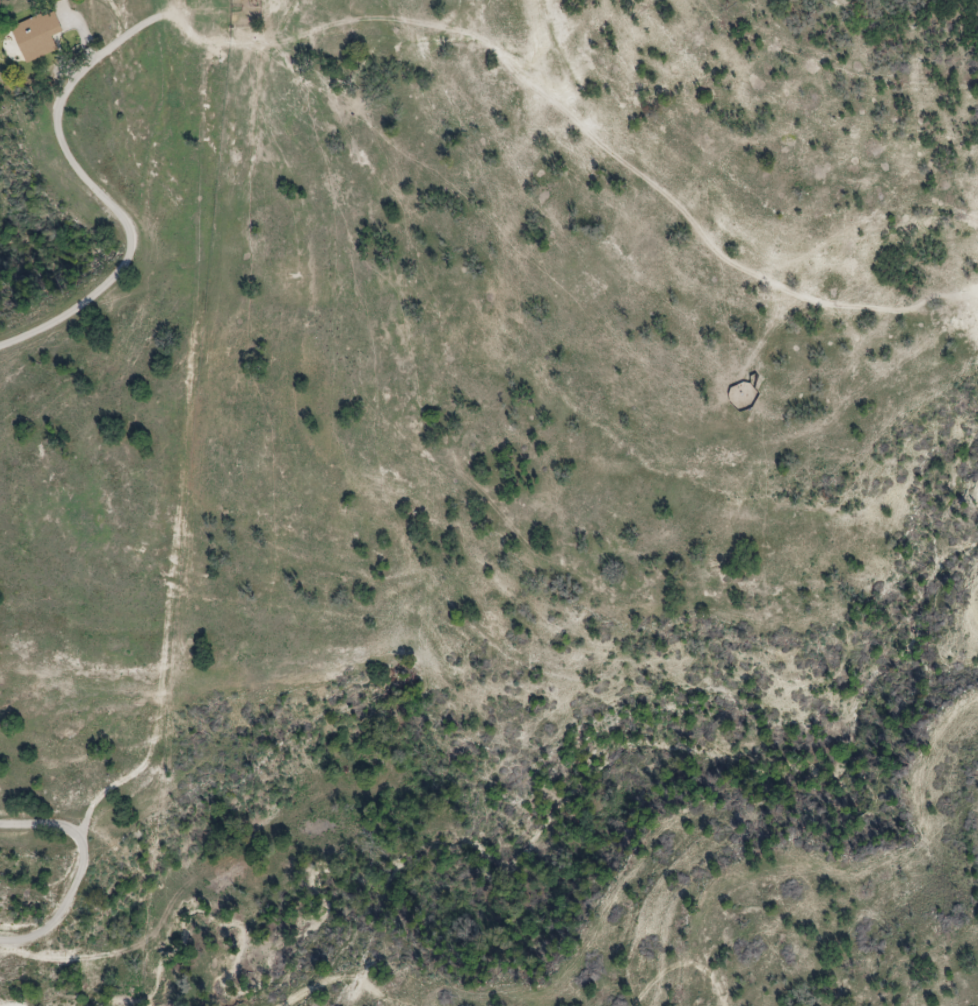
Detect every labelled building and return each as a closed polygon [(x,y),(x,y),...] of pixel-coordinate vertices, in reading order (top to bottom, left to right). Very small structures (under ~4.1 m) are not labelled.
[(30,61),(62,52),(57,36),(65,33),(59,12),(19,23),(30,61)]
